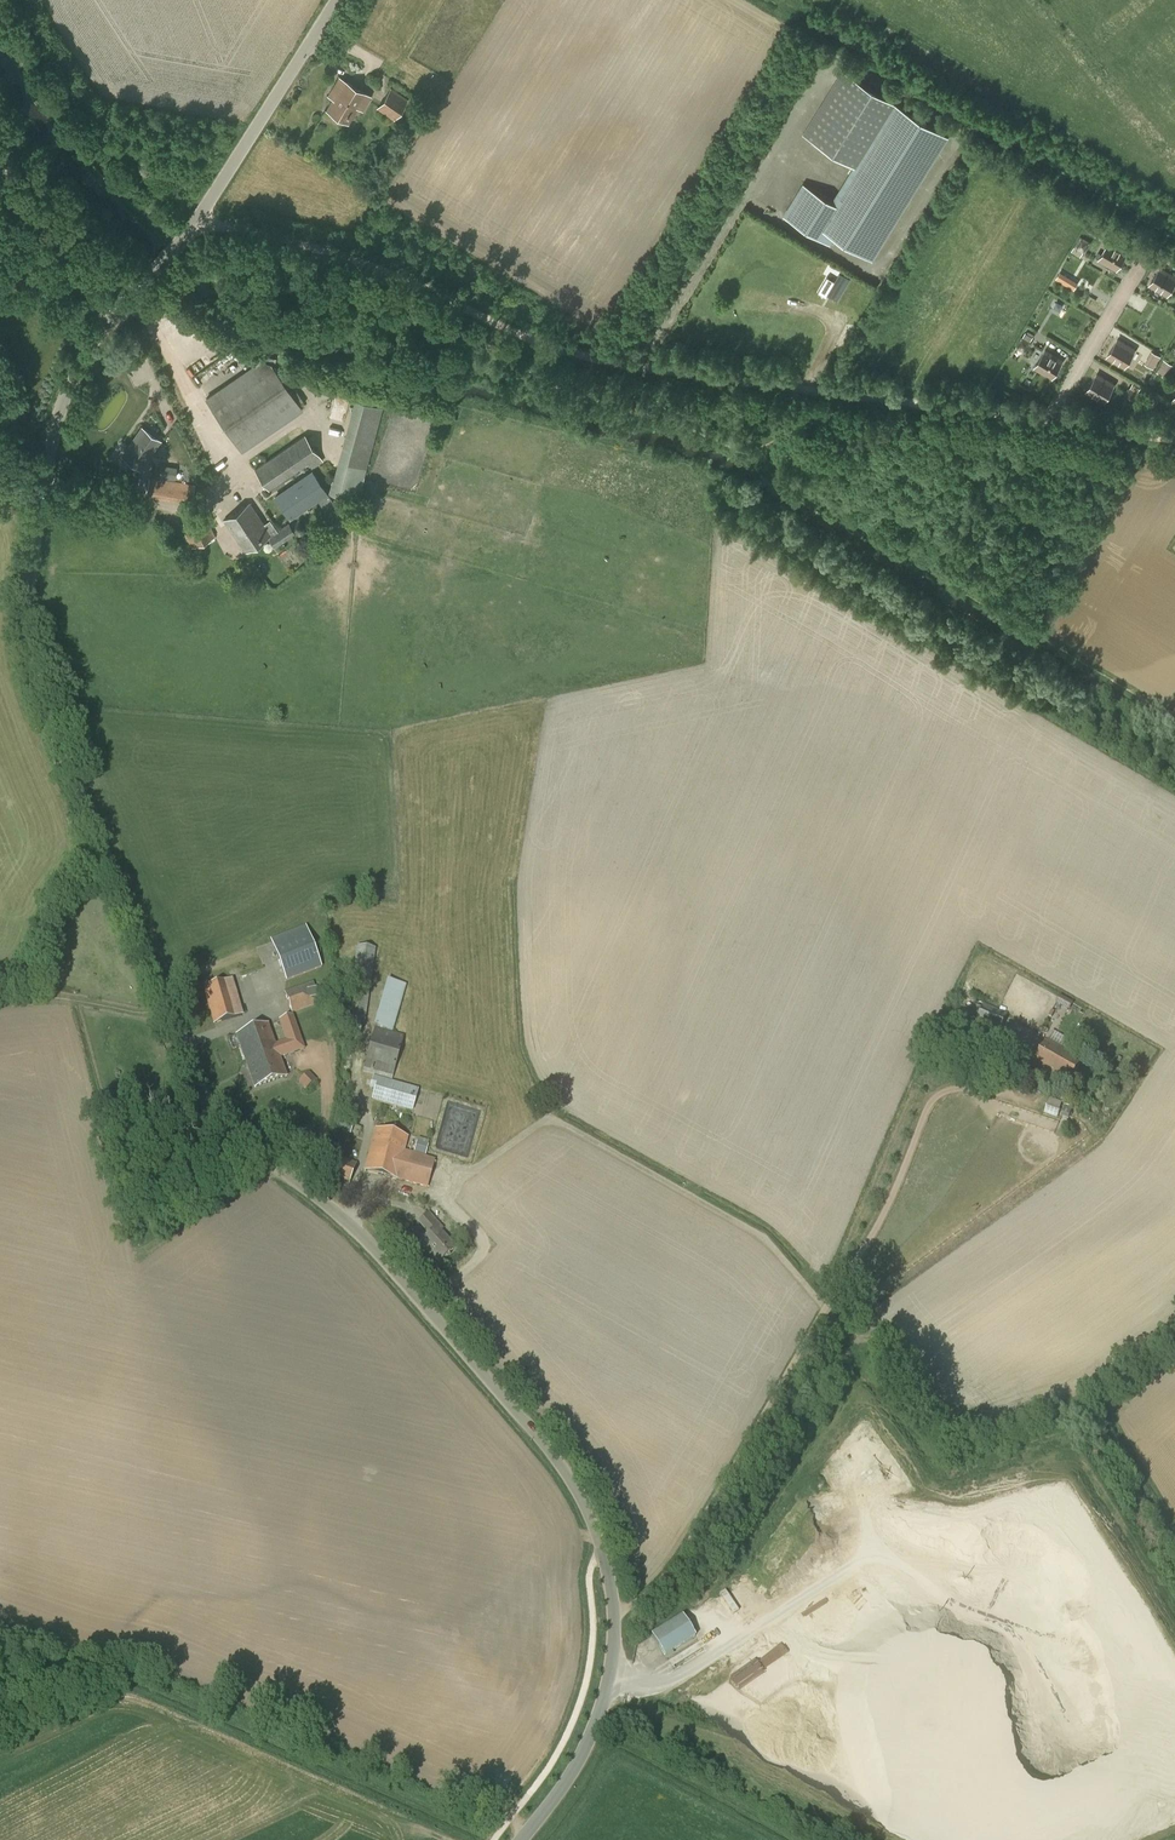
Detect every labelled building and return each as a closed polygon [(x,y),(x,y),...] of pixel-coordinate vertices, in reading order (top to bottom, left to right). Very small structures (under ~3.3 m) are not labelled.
[(825,229),(835,235),(872,258),(883,240),(883,241),(948,135),(852,76),(813,139),(855,165),(832,202),(839,206),(825,229)] [(326,110),(349,123),(358,108),(363,110),(371,96),(344,79),(326,110)] [(391,88),(377,108),(394,120),(408,100),(391,88)] [(839,206),(832,202),(804,184),(785,214),(785,215),(830,243),(835,235),(825,229),(839,206)] [(1102,259),(1120,269),(1130,252),(1112,242),(1102,259)] [(1084,253),(1074,247),(1071,252),(1080,258),(1084,253)] [(826,271),(814,289),(823,294),(824,293),(835,300),(850,276),(838,268),(833,276),(826,271)] [(1174,278),(1157,268),(1147,285),(1164,295),(1174,278)] [(1060,271),(1056,278),(1074,289),(1078,282),(1060,271)] [(1104,271),(1093,294),(1110,303),(1121,280),(1104,271)] [(1055,299),(1052,306),(1065,313),(1069,305),(1055,299)] [(1136,349),(1118,339),(1109,356),(1126,366),(1136,349)] [(1065,361),(1047,351),(1037,368),(1055,378),(1065,361)] [(1153,352),(1146,364),(1153,368),(1160,356),(1153,352)] [(1157,371),(1166,376),(1173,364),(1164,359),(1157,371)] [(206,399),(215,411),(242,450),(302,410),(271,364),(260,361),(206,399)] [(1080,393),(1097,403),(1107,386),(1090,376),(1080,393)] [(354,399),(330,493),(358,501),(382,407),(354,399)] [(143,428),(124,456),(139,467),(159,439),(143,428)] [(254,468),(270,491),(308,464),(313,470),(324,461),(305,434),(254,468)] [(160,477),(177,477),(177,464),(160,464),(160,477)] [(276,497),(289,517),(326,492),(313,472),(276,497)] [(195,485),(150,477),(146,496),(192,502),(195,485)] [(250,502),(224,520),(246,551),(269,536),(276,546),(295,533),(289,523),(277,531),(276,529),(270,533),(250,502)] [(180,525),(191,547),(215,535),(204,513),(180,525)] [(306,925),(270,940),(286,982),(322,968),(306,925)] [(357,945),(346,1021),(365,1024),(376,948),(357,945)] [(202,987),(213,1022),(243,1015),(233,978),(202,987)] [(374,1026),(393,1031),(406,984),(387,979),(374,1026)] [(284,992),(292,1013),(321,1003),(313,982),(284,992)] [(1060,995),(1057,1001),(1070,1008),(1073,1002),(1060,995)] [(976,1024),(999,1034),(1007,1014),(985,1004),(983,1008),(976,1005),(971,1018),(977,1020),(976,1024)] [(278,1053),(246,1064),(255,1088),(287,1077),(280,1058),(304,1049),(293,1016),(279,1020),(286,1040),(275,1044),(278,1053)] [(236,1036),(245,1060),(246,1064),(278,1053),(275,1044),(268,1024),(236,1036)] [(375,1028),(362,1072),(392,1080),(404,1036),(375,1028)] [(1033,1066),(1051,1077),(1066,1050),(1048,1039),(1033,1066)] [(1066,1050),(1051,1077),(1068,1086),(1084,1059),(1066,1050)] [(1103,1057),(1093,1052),(1089,1058),(1105,1066),(1110,1058),(1104,1054),(1103,1057)] [(369,1089),(374,1090),(371,1100),(412,1111),(418,1089),(373,1076),(369,1089)] [(1049,1099),(1047,1106),(1059,1110),(1062,1103),(1049,1099)] [(347,1107),(338,1129),(350,1134),(353,1124),(351,1123),(356,1110),(347,1107)] [(122,1119),(123,1134),(134,1134),(133,1119),(122,1119)] [(364,1170),(426,1188),(434,1159),(405,1151),(408,1137),(376,1128),(364,1170)] [(414,1149),(426,1153),(428,1145),(416,1142),(414,1149)] [(321,1178),(338,1183),(336,1189),(346,1193),(356,1162),(330,1153),(321,1178)] [(137,1198),(131,1202),(138,1214),(166,1197),(162,1191),(140,1204),(137,1198)] [(431,1225),(425,1231),(428,1234),(420,1241),(439,1262),(455,1247),(440,1230),(438,1232),(431,1225)] [(652,1635),(665,1656),(696,1637),(683,1616),(652,1635)]
